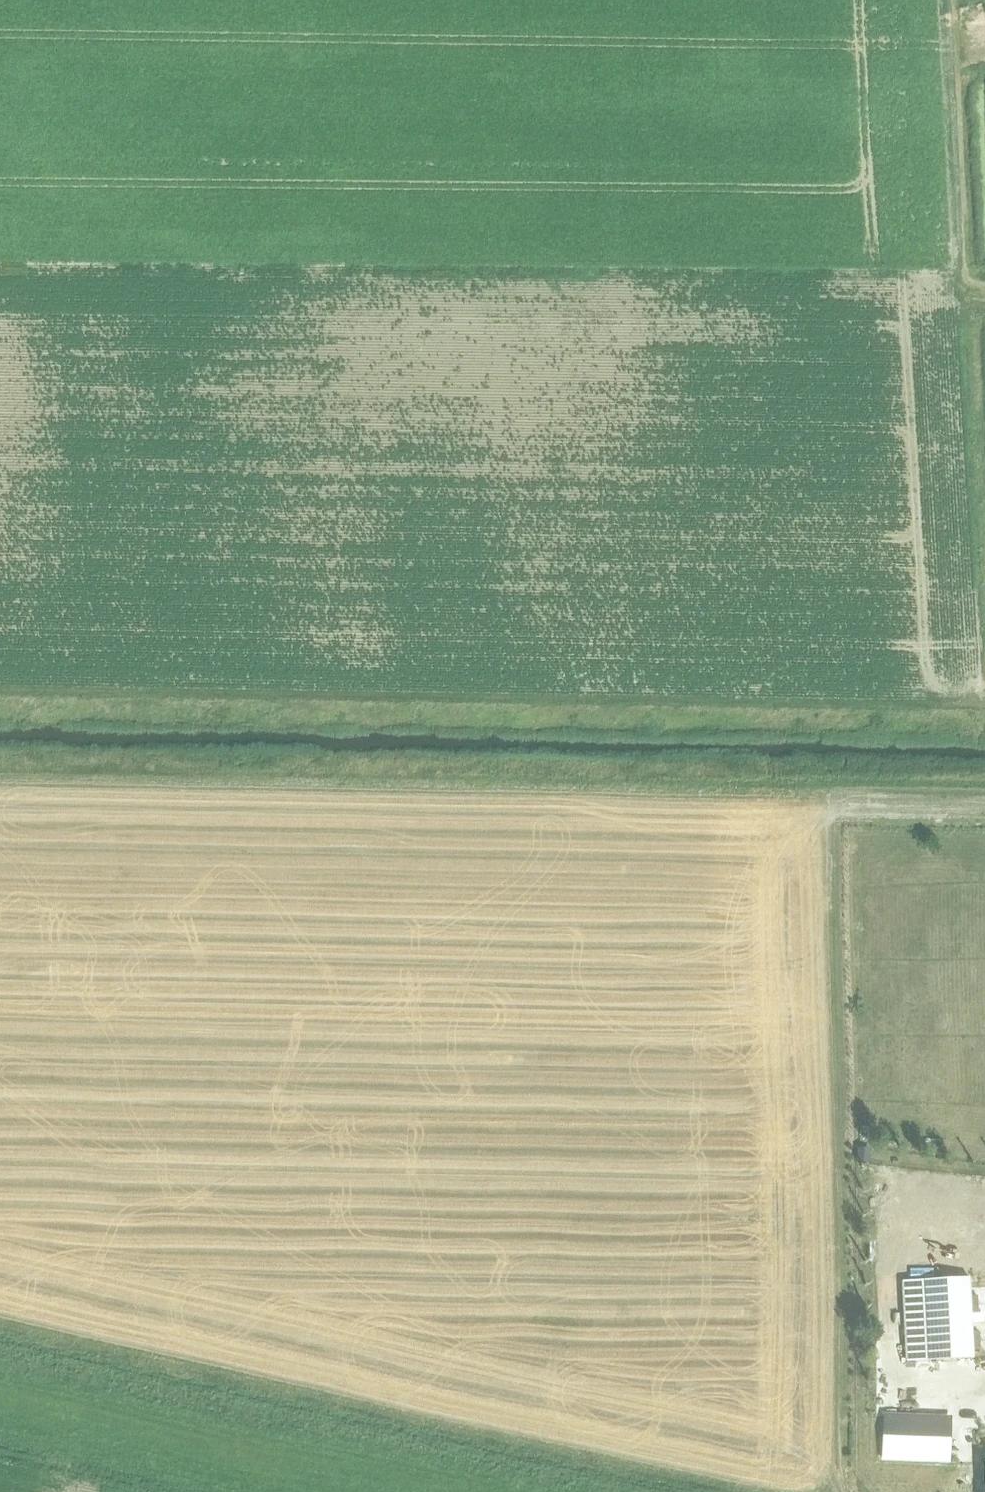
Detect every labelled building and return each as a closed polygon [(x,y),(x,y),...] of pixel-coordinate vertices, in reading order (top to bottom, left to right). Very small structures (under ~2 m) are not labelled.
[(860,1147),(859,1159),(869,1160),(870,1148),(860,1147)] [(931,1280),(903,1281),(907,1362),(974,1358),(970,1278),(931,1280)] [(979,1357),(984,1356),(984,1303),(974,1304),(979,1357)] [(885,1415),(884,1459),(938,1460),(940,1417),(885,1415)]
